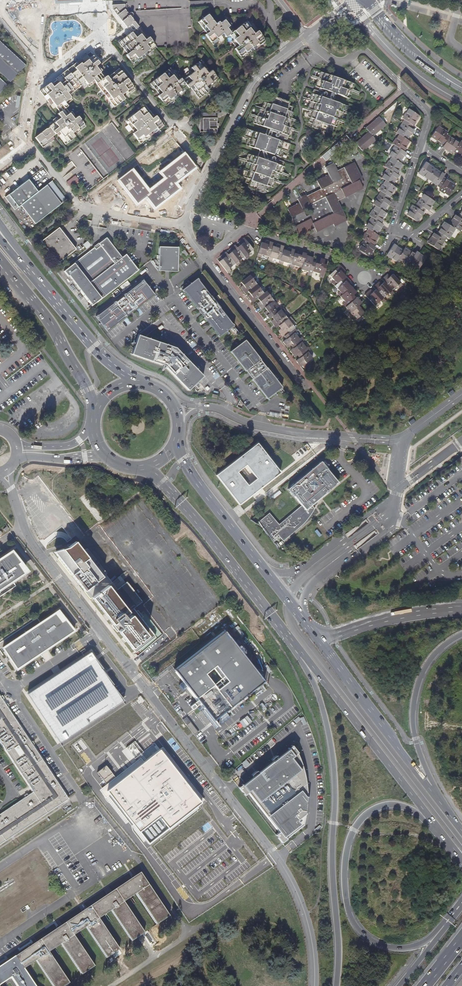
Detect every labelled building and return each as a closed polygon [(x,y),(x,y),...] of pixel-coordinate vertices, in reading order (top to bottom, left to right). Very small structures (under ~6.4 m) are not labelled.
[(133,65),(145,56),(156,48),(157,48),(140,26),(138,27),(128,13),(127,4),(112,5),(112,9),(130,33),(126,36),(124,34),(122,36),(123,38),(121,40),(119,38),(116,40),(127,54),(126,55),(133,65)] [(198,22),(205,32),(206,33),(207,34),(205,35),(213,45),(225,36),(226,38),(229,35),(233,40),(231,42),(236,48),(235,49),(242,59),(265,41),(258,31),(256,32),(247,21),(231,33),(227,28),(229,26),(224,20),(220,23),(219,21),(215,24),(208,15),(198,22)] [(0,42),(0,73),(10,82),(26,65),(0,42)] [(90,52),(81,59),(82,60),(80,62),(79,60),(56,78),(57,80),(51,84),(50,83),(39,91),(48,102),(53,109),(55,107),(60,112),(58,114),(59,116),(53,120),(54,122),(49,126),(50,127),(47,129),(46,129),(35,138),(43,148),(54,139),(53,136),(57,134),(66,145),(76,137),(75,136),(86,127),(78,116),(77,118),(72,111),(69,113),(65,108),(68,106),(67,105),(73,100),(69,95),(86,82),(89,87),(96,83),(115,107),(125,99),(124,98),(135,89),(121,71),(116,75),(114,73),(108,77),(107,76),(104,78),(100,72),(103,71),(98,64),(99,63),(90,52)] [(170,68),(152,82),(161,93),(157,96),(165,106),(183,93),(181,90),(187,86),(188,88),(190,88),(198,99),(209,91),(207,89),(219,80),(211,70),(210,72),(201,60),(184,73),(187,76),(182,81),(180,78),(179,79),(170,68)] [(345,114),(346,112),(348,106),(333,101),(335,94),(349,99),(352,92),(355,84),(320,72),(315,87),(325,90),(325,92),(323,92),(322,93),(319,92),(315,90),(314,90),(313,91),(312,94),(311,94),(309,101),(310,102),(308,109),(310,109),(307,117),(310,118),(308,122),(312,124),(311,127),(327,133),(328,129),(332,131),(334,126),(337,127),(339,120),(341,120),(344,113),(345,114)] [(255,116),(255,117),(252,123),(267,128),(265,135),(246,129),(243,136),(248,138),(247,139),(245,146),(259,150),(257,157),(248,154),(245,162),(246,163),(244,169),(246,170),(243,178),(246,178),(244,183),(248,185),(247,188),(263,194),(265,190),(269,192),(271,187),(273,188),(276,180),(278,181),(280,174),(282,175),(284,167),(282,166),(283,162),(278,160),(277,161),(274,159),(274,157),(273,157),(274,155),(281,158),(284,150),(288,152),(290,144),(275,139),(276,137),(277,137),(278,137),(278,136),(281,137),(281,138),(287,140),(289,136),(292,128),(290,128),(293,121),(291,120),(294,113),(291,112),(292,107),(288,106),(289,102),(273,97),(272,100),(268,98),(266,103),(264,102),(261,110),(259,109),(257,116),(255,116)] [(154,117),(145,106),(136,113),(125,121),(134,133),(133,134),(141,144),(164,126),(156,116),(154,117)] [(411,128),(419,115),(409,109),(402,119),(404,120),(402,123),(403,123),(396,133),(399,135),(393,144),(395,146),(389,156),(391,157),(385,167),(388,169),(382,178),(385,181),(378,190),(381,192),(379,194),(379,195),(373,204),(375,206),(369,216),(372,218),(366,227),(368,229),(362,239),(364,240),(358,250),(368,256),(372,250),(373,251),(375,247),(373,246),(375,242),(374,242),(378,236),(376,234),(380,227),(380,228),(382,225),(380,223),(382,220),(381,219),(385,213),(383,211),(387,204),(388,205),(390,202),(387,200),(395,187),(391,185),(396,178),(397,178),(398,176),(396,174),(398,171),(397,170),(401,164),(399,162),(403,156),(404,156),(406,153),(403,151),(405,148),(405,147),(409,141),(406,140),(410,133),(411,133),(413,130),(411,128)] [(185,116),(182,113),(172,121),(178,122),(185,116)] [(386,125),(379,117),(366,128),(369,132),(373,136),(386,125)] [(217,118),(215,118),(200,118),(200,132),(217,132),(217,118)] [(460,141),(459,143),(449,137),(449,136),(447,135),(448,133),(438,126),(431,137),(444,145),(442,148),(445,150),(446,149),(452,154),(453,151),(461,157),(461,142),(460,141)] [(373,136),(369,132),(355,144),(362,152),(376,140),(373,136)] [(133,169),(117,181),(136,205),(146,198),(154,209),(181,188),(177,183),(197,168),(184,151),(157,172),(162,178),(148,189),(133,169)] [(296,226),(294,227),(298,236),(314,228),(317,232),(333,224),(335,227),(347,221),(337,201),(363,188),(359,180),(362,179),(353,162),(337,171),(333,163),(325,168),(328,175),(317,181),(321,189),(306,197),(305,195),(297,199),(299,204),(287,210),(296,226)] [(428,164),(425,162),(418,173),(438,185),(437,186),(440,188),(439,190),(449,196),(455,186),(443,178),(445,175),(441,172),(441,173),(428,165),(428,164)] [(75,176),(67,182),(71,187),(79,181),(75,176)] [(51,182),(38,192),(30,181),(6,199),(14,210),(21,205),(35,224),(66,200),(63,195),(62,196),(51,182)] [(434,201),(429,198),(424,194),(417,204),(415,207),(413,205),(406,215),(417,222),(425,209),(428,211),(430,208),(429,207),(434,201)] [(458,217),(455,215),(453,218),(453,219),(449,225),(445,222),(437,235),(433,233),(431,236),(432,237),(428,243),(438,250),(444,240),(445,240),(446,238),(448,239),(455,229),(459,232),(461,228),(461,210),(458,217)] [(41,242),(58,263),(75,249),(59,228),(41,242)] [(69,276),(80,290),(122,258),(107,238),(99,244),(100,246),(96,249),(94,247),(64,271),(68,277),(69,276)] [(245,257),(247,259),(249,257),(247,254),(254,250),(244,238),(238,243),(240,245),(237,247),(245,257)] [(262,242),(261,246),(257,257),(261,258),(262,255),(269,257),(273,246),(274,243),(266,240),(265,244),(262,242)] [(269,257),(268,260),(272,261),(273,258),(280,261),(284,250),(285,246),(277,244),(276,247),(273,246),(269,257)] [(394,244),(386,255),(396,261),(398,259),(408,265),(409,262),(419,269),(426,259),(419,254),(420,254),(416,252),(415,254),(411,252),(411,253),(405,249),(403,251),(396,247),(397,246),(394,244)] [(235,264),(237,266),(240,264),(238,262),(245,257),(237,247),(235,245),(229,250),(231,252),(228,254),(235,264)] [(178,247),(159,246),(158,271),(177,271),(178,247)] [(280,261),(279,264),(283,265),(284,262),(291,264),(295,253),(296,250),(288,248),(287,251),(284,250),(280,261)] [(291,264),(290,267),(294,269),(295,266),(302,268),(306,255),(306,254),(299,251),(298,254),(295,253),(291,264)] [(219,261),(228,273),(231,271),(229,268),(235,264),(228,254),(226,252),(220,257),(222,259),(219,261)] [(126,255),(122,258),(80,290),(79,291),(91,306),(96,302),(96,303),(138,270),(126,255)] [(302,268),(302,269),(309,271),(308,274),(311,276),(313,271),(316,261),(313,259),(314,257),(306,255),(302,268)] [(325,260),(317,257),(316,261),(313,271),(320,274),(319,277),(323,278),(327,265),(324,264),(325,260)] [(346,271),(341,265),(330,275),(335,281),(332,283),(335,286),(346,276),(344,273),(346,271)] [(246,293),(248,291),(257,284),(253,278),(255,276),(253,273),(247,278),(241,282),(243,285),(241,287),(246,293)] [(385,276),(382,279),(384,282),(392,291),(398,285),(400,288),(403,285),(393,274),(390,277),(388,274),(385,276)] [(351,281),(346,276),(335,286),(340,292),(338,294),(340,296),(351,286),(349,284),(351,281)] [(234,325),(198,277),(183,289),(198,309),(205,316),(204,317),(219,337),(234,325)] [(143,279),(96,316),(108,331),(155,294),(143,279)] [(124,290),(132,285),(128,280),(120,286),(124,290)] [(253,302),(258,299),(265,293),(260,287),(262,285),(260,282),(257,284),(248,291),(250,294),(248,296),(253,302)] [(376,284),(373,287),(376,290),(384,298),(389,293),(392,295),(394,293),(392,291),(384,282),(382,284),(379,282),(376,284)] [(351,286),(340,296),(345,302),(343,305),(346,307),(356,298),(353,295),(357,292),(351,286)] [(122,292),(118,288),(112,292),(116,297),(122,292)] [(262,310),(265,308),(274,301),(269,294),(272,292),(270,290),(265,293),(258,299),(260,301),(258,303),(262,310)] [(371,290),(365,295),(375,306),(381,301),(383,303),(386,301),(384,298),(376,290),(373,292),(371,290)] [(357,297),(356,298),(346,307),(350,313),(348,315),(354,321),(364,312),(359,306),(362,303),(357,297)] [(269,319),(272,317),(281,310),(276,303),(279,302),(277,299),(274,301),(265,308),(267,310),(265,313),(269,319)] [(276,328),(279,326),(288,319),(283,312),(286,310),(284,308),(281,310),(272,317),(274,320),(272,322),(276,328)] [(284,337),(284,336),(295,328),(290,322),(293,319),(291,317),(288,319),(279,326),(281,329),(279,331),(284,337)] [(288,348),(291,345),(300,339),(295,333),(297,331),(295,328),(284,336),(286,339),(283,342),(288,348)] [(172,349),(173,346),(139,334),(132,354),(162,364),(165,365),(167,367),(166,367),(188,390),(203,376),(178,350),(176,352),(172,349)] [(295,357),(298,355),(307,348),(302,341),(304,340),(302,337),(300,339),(291,345),(293,348),(290,351),(295,357)] [(267,399),(282,387),(246,339),(230,351),(246,371),(246,370),(252,378),(252,379),(267,399)] [(296,361),(301,367),(313,358),(308,352),(311,350),(308,347),(307,348),(298,355),(300,358),(296,361)] [(289,535),(294,532),(301,526),(305,522),(314,509),(311,505),(338,482),(327,469),(327,468),(321,461),(288,489),(294,496),(295,496),(302,505),(279,525),(269,513),(258,523),(263,529),(264,530),(272,540),(278,535),(280,533),(282,535),(283,535),(284,536),(286,536),(289,535)] [(283,541),(294,532),(289,535),(286,536),(284,536),(283,535),(282,535),(280,533),(278,535),(283,541)] [(90,599),(92,598),(108,585),(102,577),(106,574),(107,573),(88,549),(82,550),(76,541),(68,547),(54,552),(59,558),(58,558),(71,575),(74,574),(86,590),(84,591),(90,599)] [(0,560),(0,592),(25,573),(21,568),(18,564),(21,562),(12,551),(0,560)] [(115,586),(106,574),(102,577),(108,585),(113,592),(126,583),(123,580),(115,586)] [(108,585),(92,598),(113,624),(111,625),(116,632),(118,631),(123,637),(122,638),(127,644),(128,643),(135,653),(156,637),(141,618),(143,617),(137,610),(136,611),(134,608),(142,602),(127,581),(126,583),(113,592),(108,585)] [(56,612),(11,648),(26,668),(74,631),(65,619),(63,621),(60,617),(56,612)] [(225,631),(175,670),(214,720),(264,681),(225,631)] [(125,701),(92,652),(29,695),(62,744),(125,701)] [(70,799),(76,795),(67,781),(60,785),(0,695),(0,740),(34,791),(0,814),(0,845),(70,799)] [(191,722),(187,725),(195,734),(198,732),(191,722)] [(135,741),(127,747),(136,759),(144,753),(135,741)] [(308,798),(307,797),(307,788),(305,774),(300,760),(297,753),(298,753),(292,745),(288,749),(289,749),(278,757),(277,755),(271,759),(273,761),(258,772),(257,770),(251,775),(253,777),(243,784),(242,784),(238,787),(244,795),(248,792),(279,831),(275,834),(282,843),(287,839),(286,838),(303,825),(305,817),(306,812),(307,813),(306,810),(307,803),(307,799),(308,798)] [(106,791),(148,844),(201,802),(168,759),(171,757),(163,747),(106,791)] [(168,759),(201,802),(204,800),(171,757),(168,759)] [(117,778),(107,766),(97,773),(107,785),(117,778)] [(230,778),(238,772),(236,769),(228,776),(230,778)] [(70,804),(61,810),(63,813),(72,807),(70,804)] [(62,816),(59,811),(33,828),(37,833),(62,816)] [(132,942),(138,937),(145,933),(124,902),(136,894),(157,925),(170,916),(140,873),(0,966),(0,985),(11,978),(17,985),(35,985),(23,969),(37,961),(53,985),(66,985),(69,984),(49,952),(62,944),(82,975),(94,967),(74,935),(87,927),(107,958),(120,950),(99,918),(112,911),(132,942)] [(440,907),(434,903),(429,909),(435,913),(440,907)]
